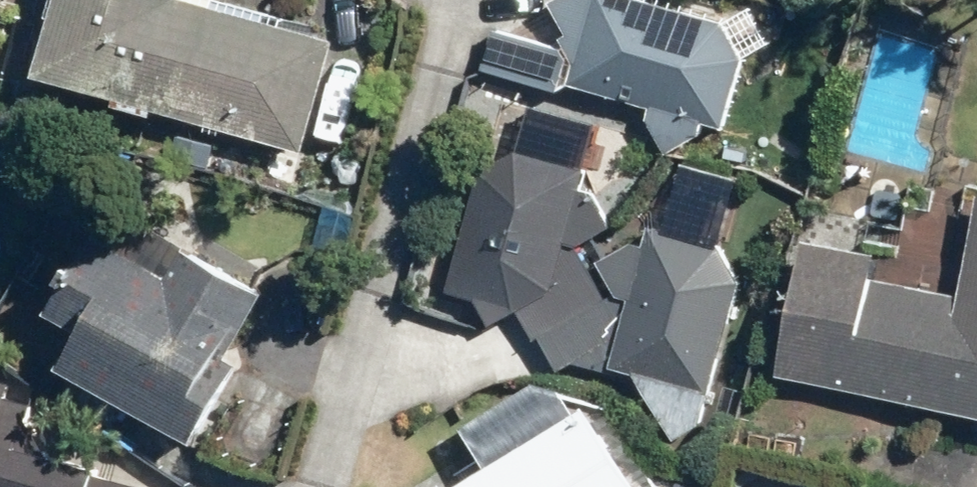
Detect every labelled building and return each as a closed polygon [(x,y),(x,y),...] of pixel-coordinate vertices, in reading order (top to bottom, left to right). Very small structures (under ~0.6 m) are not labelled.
[(326,47),(174,6),(176,0),(53,0),(30,83),(297,155),(326,47)] [(517,43),(490,34),(478,73),(552,96),(552,95),(552,96),(567,87),(716,130),(736,65),(718,27),(622,0),(558,0),(510,32),(517,43)] [(578,175),(488,147),(443,294),(472,303),(485,328),(514,313),(529,341),(601,299),(575,248),(603,230),(587,199),(572,194),(578,175)] [(788,268),(792,269),(768,380),(976,426),(976,200),(972,199),(951,304),(864,285),(869,261),(794,244),(788,268)] [(255,302),(94,217),(38,322),(64,335),(43,373),(192,451),(235,369),(223,363),(255,302)] [(662,235),(640,236),(641,251),(625,246),(595,264),(612,299),(537,340),(554,373),(571,366),(625,381),(653,449),(697,428),(734,285),(714,250),(662,235)] [(22,427),(25,412),(0,406),(0,486),(114,486),(40,467),(22,427)] [(447,486),(626,486),(578,408),(447,486)]
